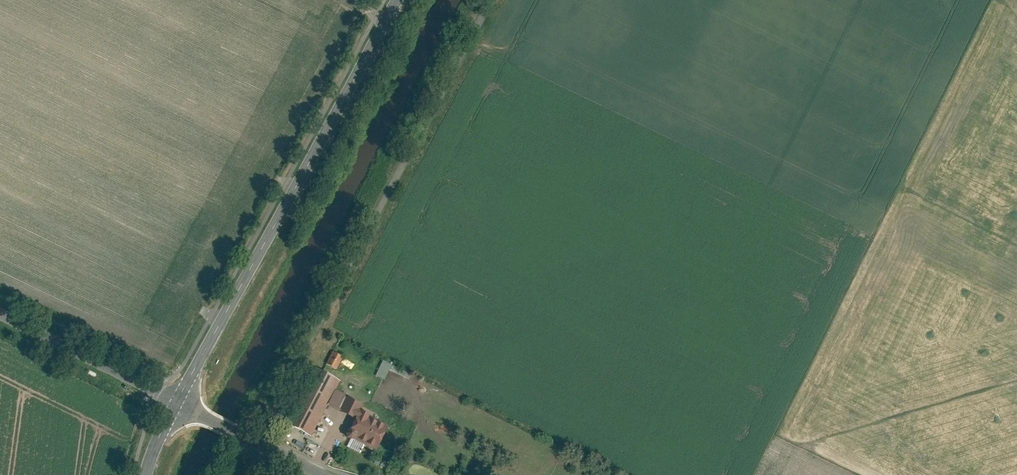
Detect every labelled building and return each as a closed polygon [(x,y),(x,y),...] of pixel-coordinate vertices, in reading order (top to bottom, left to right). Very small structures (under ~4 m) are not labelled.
[(335,351),(325,346),(320,357),(330,362),(335,351)] [(384,361),(377,377),(386,380),(390,372),(410,380),(413,373),(384,361)] [(332,376),(306,362),(268,435),(307,456),(319,434),(305,427),(332,376)] [(359,399),(338,389),(331,403),(345,410),(336,430),(366,444),(378,420),(354,409),(359,399)]
